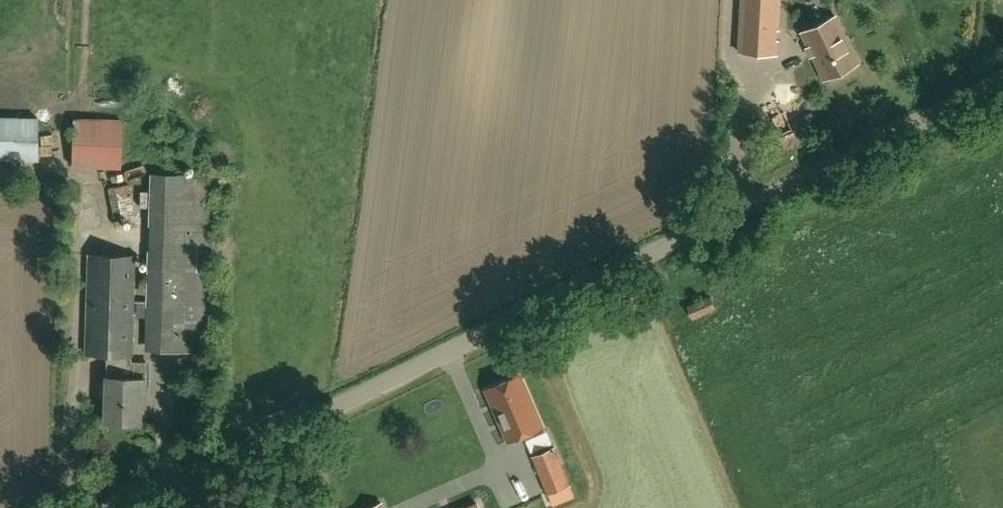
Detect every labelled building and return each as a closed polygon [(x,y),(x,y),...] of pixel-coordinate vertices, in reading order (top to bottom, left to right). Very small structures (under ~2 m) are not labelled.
[(778,30),(780,0),(742,0),(739,51),(777,53),(778,40),(776,40),(777,30),(778,30)] [(836,15),(801,32),(824,78),(858,62),(836,15)] [(43,119),(0,119),(0,162),(43,162),(43,119)] [(74,119),(72,167),(121,170),(123,121),(74,119)] [(205,269),(197,268),(198,244),(210,244),(212,175),(150,173),(148,267),(149,267),(146,350),(203,352),(205,269)] [(135,216),(130,185),(109,188),(115,220),(135,216)] [(106,422),(141,424),(141,405),(145,405),(146,363),(131,362),(134,256),(90,255),(87,355),(108,355),(106,422)] [(693,319),(716,309),(710,294),(687,304),(693,319)] [(520,374),(487,388),(508,439),(541,426),(520,374)] [(571,485),(556,447),(531,457),(547,495),(571,485)]
